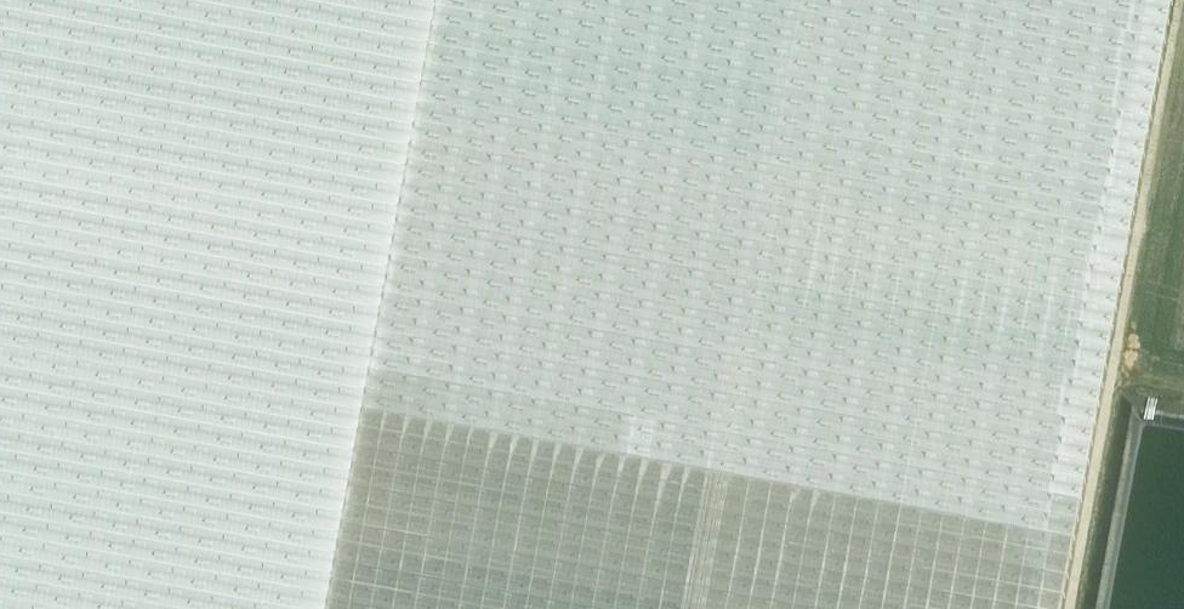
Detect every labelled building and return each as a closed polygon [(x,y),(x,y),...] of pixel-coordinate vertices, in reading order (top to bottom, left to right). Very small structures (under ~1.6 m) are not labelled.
[(1130,235),(1172,0),(0,0),(0,608),(1061,608),(1130,235)]
